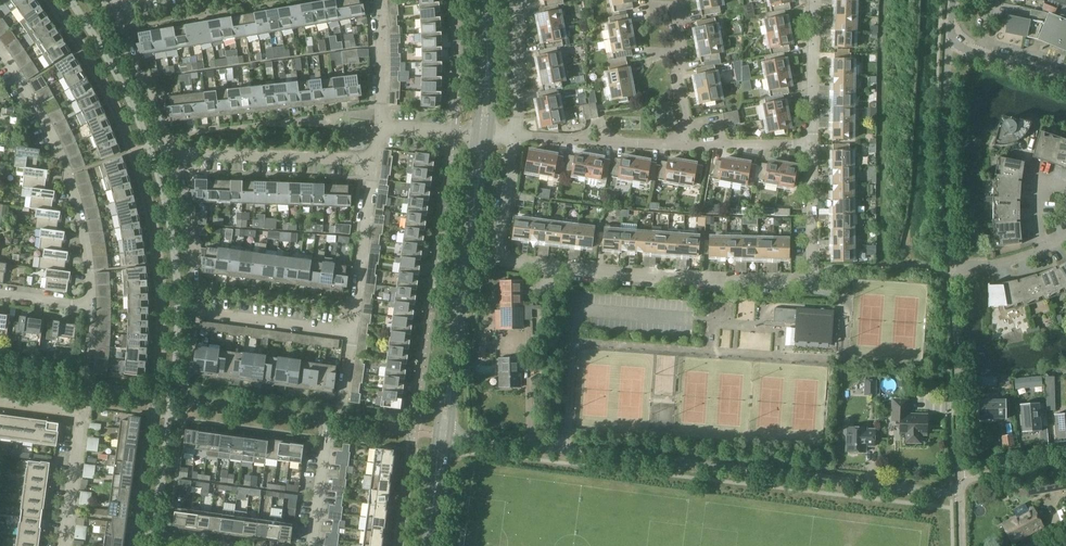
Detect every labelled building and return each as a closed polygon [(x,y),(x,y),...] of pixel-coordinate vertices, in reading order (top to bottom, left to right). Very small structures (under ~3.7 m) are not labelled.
[(3,2),(11,12),(17,8),(28,0),(5,0),(3,2)] [(25,19),(41,7),(37,0),(36,1),(35,0),(28,0),(17,8),(25,19)] [(339,19),(336,0),(331,0),(324,1),(328,21),(327,21),(328,23),(329,23),(339,19)] [(339,19),(339,21),(340,21),(350,17),(351,17),(348,0),(336,0),(339,19)] [(360,0),(348,0),(351,17),(350,17),(351,19),(352,19),(362,15),(362,17),(363,17),(363,15),(365,15),(363,5),(361,6),(360,0)] [(635,0),(612,0),(615,12),(634,8),(632,2),(635,1),(635,0)] [(721,0),(699,0),(702,16),(721,12),(720,6),(722,5),(721,0)] [(772,12),(783,10),(785,10),(791,9),(790,2),(792,2),(792,0),(770,0),(772,12)] [(836,15),(856,16),(861,16),(862,1),(856,0),(849,0),(833,0),(833,5),(837,5),(836,15)] [(324,1),(313,3),(317,23),(316,23),(316,25),(317,25),(327,21),(328,21),(324,1)] [(422,14),(422,19),(438,18),(438,17),(438,13),(441,12),(440,2),(437,3),(421,5),(421,4),(419,4),(420,14),(422,14)] [(305,25),(304,25),(305,27),(316,23),(317,23),(313,3),(301,5),(305,25)] [(301,5),(290,7),(293,27),(293,29),(294,29),(304,25),(305,25),(301,5)] [(545,7),(539,8),(541,15),(538,15),(541,29),(562,25),(558,5),(545,7)] [(28,33),(32,29),(48,18),(49,18),(44,11),(44,12),(41,7),(25,19),(20,22),(28,33)] [(290,7),(278,9),(282,29),(281,29),(281,31),(282,31),(293,27),(290,7)] [(278,9),(266,11),(270,31),(270,33),(271,33),(281,29),(282,29),(278,9)] [(1031,9),(1030,17),(1043,19),(1045,12),(1031,9)] [(772,12),(766,13),(767,20),(765,21),(767,34),(783,31),(789,30),(785,10),(783,10),(772,12)] [(266,11),(255,13),(259,33),(258,33),(258,35),(259,35),(270,31),(266,11)] [(1029,21),(1026,37),(1039,39),(1040,39),(1065,50),(1065,21),(1045,12),(1043,19),(1030,17),(1029,21)] [(255,13),(243,15),(247,35),(246,35),(247,37),(258,33),(259,33),(255,13)] [(632,35),(628,14),(609,18),(610,24),(607,25),(610,39),(632,35)] [(243,15),(232,17),(236,37),(235,37),(235,39),(236,39),(246,35),(247,35),(243,15)] [(832,31),(855,32),(856,16),(836,15),(836,25),(832,25),(832,31)] [(232,17),(220,19),(224,39),(223,39),(224,41),(225,41),(235,37),(236,37),(232,17)] [(423,28),(423,33),(439,33),(439,32),(439,27),(442,27),(441,17),(438,17),(438,18),(422,19),(421,19),(421,28),(423,28)] [(1006,33),(1026,37),(1029,21),(1009,17),(1006,33)] [(35,43),(36,43),(40,40),(56,30),(56,29),(52,22),(51,23),(48,18),(32,29),(28,33),(35,43)] [(695,29),(698,43),(719,38),(715,18),(696,22),(698,28),(695,29)] [(220,19),(209,21),(213,41),(212,41),(212,44),(213,43),(223,39),(224,39),(220,19)] [(201,45),(212,41),(213,41),(209,21),(197,23),(201,43),(200,43),(201,46),(201,45)] [(197,23),(186,25),(189,45),(189,48),(190,47),(200,43),(201,43),(197,23)] [(186,25),(174,27),(178,47),(177,47),(177,50),(178,49),(189,45),(186,25)] [(562,25),(541,29),(545,49),(545,50),(558,47),(557,47),(563,46),(570,44),(569,38),(565,38),(562,25)] [(9,30),(6,26),(0,31),(0,35),(0,36),(9,30)] [(174,27),(162,29),(166,49),(166,52),(167,51),(177,47),(178,47),(174,27)] [(162,29),(151,31),(155,51),(154,52),(154,54),(155,53),(166,49),(162,29)] [(63,41),(63,40),(64,40),(60,33),(59,34),(56,30),(40,40),(36,43),(43,54),(63,41)] [(783,31),(767,34),(771,54),(771,55),(783,52),(784,52),(790,51),(789,44),(792,44),(789,30),(783,31)] [(144,55),(154,52),(155,51),(151,31),(139,33),(141,44),(138,45),(142,53),(143,56),(144,55)] [(854,47),(855,32),(832,31),(831,36),(836,36),(835,47),(854,47)] [(423,43),(424,48),(440,48),(440,47),(439,42),(442,42),(442,32),(439,32),(439,33),(423,33),(421,33),(422,43),(423,43)] [(634,48),(632,35),(610,39),(614,59),(633,55),(632,49),(634,48)] [(8,46),(16,40),(14,37),(5,43),(8,46)] [(719,38),(698,43),(702,63),(704,63),(705,67),(715,65),(722,64),(721,59),(719,53),(722,52),(719,38)] [(318,41),(320,52),(327,51),(325,40),(318,41)] [(356,40),(345,42),(346,48),(357,47),(356,40)] [(71,51),(67,45),(66,45),(63,41),(43,54),(42,54),(50,66),(54,63),(71,52),(71,51)] [(342,42),(330,43),(331,51),(343,49),(342,42)] [(424,57),(424,62),(440,63),(440,62),(440,57),(443,57),(442,47),(440,47),(440,48),(424,48),(422,48),(422,57),(424,57)] [(545,50),(545,49),(539,50),(540,57),(537,57),(540,72),(561,67),(558,47),(545,50)] [(15,57),(24,51),(21,48),(12,54),(15,57)] [(357,50),(342,52),(343,58),(344,65),(349,64),(348,59),(359,57),(357,50)] [(771,55),(771,54),(765,56),(767,62),(764,63),(767,76),(783,73),(788,72),(784,52),(783,52),(771,55)] [(852,53),(835,53),(834,76),(854,76),(854,60),(852,60),(852,53)] [(63,77),(80,67),(81,66),(77,59),(76,60),(73,55),(56,66),(63,77)] [(22,68),(31,62),(29,58),(20,64),(22,68)] [(631,82),(627,61),(608,65),(610,72),(607,72),(610,86),(631,82)] [(424,72),(424,77),(439,77),(440,72),(442,72),(443,62),(440,62),(440,63),(424,62),(422,62),(422,72),(424,72)] [(695,76),(697,90),(719,86),(715,65),(696,69),(697,76),(695,76)] [(743,67),(742,81),(752,79),(749,66),(743,67)] [(63,77),(70,88),(87,79),(87,78),(88,78),(84,71),(83,71),(80,67),(63,77)] [(544,92),(557,90),(557,89),(563,88),(561,81),(564,81),(561,67),(540,72),(544,91),(544,92)] [(29,79),(38,73),(36,70),(27,75),(29,79)] [(316,80),(310,81),(313,104),(312,104),(312,106),(313,106),(324,103),(322,79),(320,71),(315,72),(316,80)] [(282,84),(275,85),(278,108),(277,108),(277,110),(278,110),(289,107),(287,83),(286,75),(285,72),(280,73),(282,84)] [(783,73),(767,76),(771,96),(771,97),(784,94),(790,93),(788,87),(791,86),(788,72),(783,73)] [(191,74),(180,75),(181,81),(186,81),(186,85),(192,85),(191,79),(191,74)] [(291,74),(286,75),(287,83),(289,107),(289,109),(290,109),(300,106),(301,106),(298,82),(292,83),(291,74)] [(357,75),(345,77),(348,100),(347,100),(347,102),(348,102),(359,99),(359,101),(360,101),(359,96),(361,95),(360,86),(358,86),(357,75)] [(830,86),(830,91),(854,92),(854,76),(834,76),(834,86),(830,86)] [(345,77),(333,78),(336,102),(335,102),(336,104),(337,104),(347,100),(348,100),(345,77)] [(442,77),(439,77),(424,77),(422,77),(422,86),(423,86),(423,91),(423,92),(439,92),(439,87),(442,87),(442,77)] [(333,78),(322,79),(324,103),(324,105),(325,105),(335,102),(336,102),(333,78)] [(87,79),(70,88),(76,100),(94,91),(93,90),(94,90),(90,83),(87,79)] [(302,108),(312,104),(313,104),(310,81),(298,82),(301,106),(300,106),(301,108),(302,108)] [(634,96),(631,82),(610,86),(612,100),(618,99),(619,103),(628,101),(628,97),(634,96)] [(38,92),(47,87),(45,83),(36,89),(38,92)] [(275,85),(263,86),(266,109),(266,110),(266,112),(267,111),(277,108),(278,108),(275,85)] [(255,113),(266,110),(266,109),(263,86),(252,87),(254,111),(254,113),(255,113)] [(721,99),(719,86),(697,90),(700,104),(706,103),(707,106),(716,105),(715,101),(721,99)] [(243,114),(254,111),(252,87),(240,88),(243,112),(242,112),(242,114),(243,114)] [(232,115),(242,112),(243,112),(240,88),(228,90),(231,113),(231,115),(232,115)] [(220,117),(231,113),(228,90),(217,91),(219,115),(219,117),(220,117)] [(537,99),(540,114),(561,110),(557,90),(544,92),(544,91),(538,92),(539,99),(537,99)] [(76,100),(82,111),(100,103),(100,102),(97,95),(96,95),(94,91),(76,100)] [(208,118),(219,115),(217,91),(205,92),(208,116),(207,116),(207,118),(208,118)] [(442,92),(439,92),(423,92),(423,91),(421,91),(421,101),(422,101),(422,106),(441,108),(441,107),(438,107),(438,102),(441,102),(442,92)] [(834,107),(853,107),(854,92),(830,91),(830,97),(834,97),(834,107)] [(205,92),(193,94),(196,117),(196,119),(197,119),(207,116),(208,116),(205,92)] [(44,103),(53,98),(51,94),(42,99),(44,103)] [(191,94),(182,95),(184,119),(184,121),(185,121),(196,117),(193,94),(191,94)] [(771,97),(771,96),(765,98),(766,104),(764,105),(766,119),(783,115),(788,114),(784,94),(771,97)] [(170,96),(163,97),(168,108),(172,116),(173,122),(184,119),(182,95),(170,96)] [(100,103),(82,111),(88,123),(105,115),(106,114),(103,107),(102,107),(100,103)] [(596,103),(589,104),(592,119),(599,118),(596,103)] [(586,120),(592,119),(589,104),(583,105),(586,120)] [(50,114),(59,109),(57,105),(48,110),(50,114)] [(853,107),(834,107),(834,117),(829,117),(829,122),(853,123),(853,107)] [(549,130),(558,128),(557,124),(563,123),(561,110),(540,114),(542,127),(548,126),(549,130)] [(739,117),(738,110),(723,113),(724,120),(739,117)] [(790,128),(788,114),(783,115),(766,119),(760,120),(762,128),(768,127),(769,132),(775,131),(776,135),(785,133),(784,129),(790,128)] [(108,119),(108,120),(105,115),(88,123),(93,135),(111,127),(112,127),(108,119)] [(999,124),(994,145),(995,146),(995,145),(1008,145),(1007,142),(1011,140),(1012,143),(1017,140),(1017,141),(1005,121),(1001,115),(999,124)] [(1011,117),(1001,115),(1005,121),(1017,141),(1018,141),(1017,140),(1021,138),(1020,135),(1023,133),(1025,134),(1031,123),(1032,123),(1032,122),(1011,117)] [(55,125),(65,120),(63,116),(53,121),(55,125)] [(741,123),(739,117),(724,120),(726,126),(741,123)] [(853,123),(829,122),(829,128),(833,128),(833,139),(853,139),(853,123)] [(60,136),(70,131),(68,127),(59,132),(60,136)] [(114,132),(113,132),(111,127),(93,135),(98,147),(116,140),(117,139),(114,132)] [(1052,163),(1061,139),(1060,139),(1053,138),(1053,137),(1052,136),(1051,136),(1050,136),(1049,136),(1048,137),(1044,137),(1045,133),(1046,133),(1040,131),(1033,157),(1034,157),(1035,155),(1039,156),(1038,159),(1043,160),(1043,159),(1052,162),(1052,163)] [(1060,139),(1061,139),(1052,163),(1053,164),(1054,161),(1058,163),(1057,165),(1062,167),(1062,166),(1065,167),(1065,144),(1065,140),(1061,138),(1060,139)] [(65,147),(75,143),(73,139),(64,143),(65,147)] [(121,152),(122,152),(119,145),(118,145),(116,140),(98,147),(103,160),(121,153),(121,152)] [(833,167),(852,167),(859,167),(859,156),(852,156),(852,151),(850,151),(850,145),(833,145),(833,167)] [(15,167),(25,168),(37,169),(38,158),(39,159),(40,153),(41,150),(17,147),(15,155),(17,156),(15,166),(15,167)] [(541,174),(544,153),(530,151),(527,172),(541,174)] [(413,169),(415,169),(431,171),(430,172),(433,172),(435,162),(432,161),(433,156),(435,157),(435,156),(410,153),(407,168),(413,169)] [(564,155),(544,153),(541,174),(554,176),(555,174),(562,175),(564,155)] [(586,177),(590,156),(576,154),(576,156),(569,155),(566,174),(586,177)] [(590,156),(586,177),(600,180),(599,183),(606,184),(607,179),(611,160),(590,156)] [(104,178),(127,171),(127,170),(128,170),(125,163),(124,163),(123,157),(104,164),(100,166),(104,178)] [(612,177),(633,180),(637,159),(623,157),(622,159),(616,158),(612,177)] [(994,181),(996,181),(996,180),(1021,183),(1021,182),(1019,181),(1019,177),(1022,178),(1023,172),(1021,172),(1023,163),(1024,163),(1024,162),(998,157),(998,158),(999,159),(999,166),(998,166),(998,167),(997,167),(997,168),(997,169),(998,170),(999,171),(999,175),(996,175),(996,174),(995,174),(994,181)] [(657,163),(637,159),(633,180),(647,183),(647,180),(654,182),(657,163)] [(713,179),(733,182),(737,161),(723,159),(723,161),(716,160),(713,179)] [(679,183),(683,162),(669,160),(669,162),(662,161),(659,180),(679,183)] [(754,184),(757,165),(737,161),(733,182),(747,185),(747,182),(754,184)] [(703,165),(683,162),(679,183),(693,186),(693,183),(700,185),(703,165)] [(783,164),(769,162),(769,164),(762,163),(759,182),(779,185),(783,164)] [(783,164),(779,185),(793,188),(797,166),(783,164)] [(17,167),(17,172),(24,173),(24,176),(25,176),(24,187),(23,187),(23,188),(32,189),(32,188),(45,190),(47,179),(48,179),(48,174),(49,174),(49,171),(37,169),(25,168),(17,167)] [(833,183),(853,183),(852,167),(833,167),(833,178),(829,178),(829,183),(833,183)] [(429,186),(428,186),(431,187),(433,177),(430,176),(430,172),(431,171),(415,169),(413,169),(407,168),(407,174),(412,174),(411,184),(413,184),(413,183),(429,186)] [(107,190),(112,189),(131,184),(131,183),(129,176),(128,176),(127,171),(104,178),(107,190)] [(208,180),(196,180),(196,191),(193,191),(195,200),(195,202),(196,202),(207,201),(208,180)] [(208,203),(219,201),(220,181),(208,180),(207,201),(207,203),(208,203)] [(1021,183),(996,180),(996,181),(997,188),(996,188),(995,189),(995,190),(995,191),(995,192),(996,192),(996,193),(997,193),(997,197),(994,197),(994,196),(993,197),(993,203),(994,203),(994,202),(1020,203),(1020,202),(1017,202),(1017,198),(1020,198),(1021,193),(1019,192),(1020,183),(1021,183)] [(232,181),(220,181),(219,201),(219,203),(230,201),(231,201),(232,181)] [(231,204),(242,202),(243,202),(243,182),(232,181),(231,201),(230,201),(230,204),(231,204)] [(243,204),(254,202),(255,182),(243,182),(243,202),(242,202),(242,204),(243,204)] [(255,204),(266,203),(267,182),(255,182),(254,202),(254,204),(255,204)] [(266,205),(277,203),(278,203),(278,183),(267,182),(266,203),(265,205),(266,205)] [(290,183),(278,183),(278,203),(277,203),(277,205),(278,205),(289,204),(290,183)] [(290,206),(301,204),(302,184),(290,183),(289,204),(289,206),(290,206)] [(409,199),(411,199),(411,198),(427,201),(426,201),(429,202),(431,192),(428,191),(428,186),(429,186),(413,183),(413,184),(412,189),(410,189),(409,198),(409,199)] [(833,193),(829,193),(829,199),(833,199),(857,198),(857,183),(853,183),(833,183),(833,193)] [(131,184),(112,189),(115,202),(134,197),(135,196),(133,189),(132,189),(131,184)] [(302,206),(312,205),(313,204),(314,184),(302,184),(301,204),(301,206),(302,206)] [(313,207),(324,205),(325,205),(325,185),(314,184),(313,204),(312,205),(312,207),(313,207)] [(325,207),(336,205),(337,185),(325,185),(325,205),(324,205),(324,207),(325,207)] [(349,185),(337,185),(336,205),(336,207),(337,208),(348,206),(347,208),(348,208),(348,206),(351,206),(351,197),(349,196),(349,185)] [(30,208),(37,209),(52,211),(52,207),(53,200),(55,200),(55,195),(56,191),(45,190),(32,188),(32,189),(31,197),(32,197),(30,208)] [(534,202),(535,195),(520,193),(519,200),(534,202)] [(115,202),(118,214),(137,210),(138,210),(136,202),(135,202),(134,197),(115,202)] [(379,197),(378,205),(385,206),(389,206),(391,198),(379,197)] [(426,206),(426,201),(427,201),(411,198),(411,199),(409,199),(409,198),(405,198),(404,204),(408,204),(407,214),(409,214),(409,213),(424,216),(427,216),(429,206),(426,206)] [(829,209),(829,214),(853,214),(857,214),(857,198),(833,199),(833,209),(829,209)] [(1020,204),(1020,203),(994,202),(994,203),(996,210),(995,211),(994,211),(994,212),(994,213),(994,214),(995,215),(996,215),(997,219),(994,220),(994,219),(993,219),(993,226),(995,226),(994,224),(1020,223),(1020,222),(1017,222),(1017,218),(1020,218),(1020,213),(1018,213),(1018,204),(1020,204)] [(36,229),(41,230),(42,229),(57,231),(59,220),(60,220),(61,215),(61,212),(58,211),(52,211),(37,209),(36,217),(37,218),(36,228),(36,229)] [(137,210),(118,214),(121,227),(140,223),(141,223),(139,215),(138,215),(137,210)] [(405,229),(407,229),(407,228),(422,230),(422,231),(425,231),(427,221),(424,221),(424,216),(409,213),(409,214),(408,219),(406,218),(405,229)] [(834,220),(834,230),(853,230),(853,214),(829,214),(829,220),(834,220)] [(529,239),(530,239),(532,220),(516,218),(514,237),(524,239),(524,243),(529,244),(529,239)] [(563,224),(561,244),(571,245),(570,249),(576,250),(578,226),(579,226),(579,221),(563,219),(563,224)] [(547,222),(532,220),(530,239),(540,241),(539,245),(545,246),(547,222)] [(550,242),(561,244),(563,224),(547,222),(545,246),(550,246),(550,242)] [(140,223),(121,227),(123,240),(142,237),(142,236),(143,236),(142,228),(141,228),(140,223)] [(1020,224),(1020,223),(994,224),(995,226),(997,233),(996,233),(995,233),(995,234),(995,235),(995,236),(996,236),(996,237),(997,237),(998,237),(999,241),(995,242),(995,247),(1022,244),(1022,242),(1019,243),(1019,239),(1021,239),(1021,233),(1019,233),(1019,224),(1020,224)] [(335,226),(335,233),(340,233),(350,235),(352,225),(336,224),(335,226)] [(614,254),(619,254),(620,250),(621,231),(622,231),(622,226),(606,225),(605,230),(604,249),(614,250),(614,254)] [(578,226),(576,250),(581,250),(581,246),(592,248),(594,228),(579,226),(578,226)] [(653,227),(653,234),(650,257),(656,257),(656,253),(666,254),(668,235),(662,234),(662,228),(653,227)] [(403,243),(405,244),(405,243),(420,245),(420,246),(423,246),(425,236),(422,236),(422,231),(422,230),(407,228),(407,229),(406,234),(404,233),(403,243)] [(42,229),(41,230),(40,238),(42,238),(40,248),(40,249),(45,250),(45,249),(62,252),(62,251),(63,241),(64,241),(65,236),(66,232),(57,231),(42,229)] [(669,229),(668,235),(666,254),(677,255),(676,259),(682,259),(684,231),(669,229)] [(830,240),(830,246),(853,245),(853,230),(834,230),(834,240),(830,240)] [(268,231),(268,239),(272,239),(279,240),(280,232),(273,232),(268,231)] [(621,231),(620,250),(630,251),(630,255),(635,256),(635,251),(637,232),(622,231),(621,231)] [(695,231),(684,231),(682,259),(687,260),(687,255),(698,256),(699,237),(694,237),(695,231)] [(637,232),(635,251),(646,252),(645,256),(650,257),(653,234),(637,232)] [(726,233),(726,238),(727,238),(726,257),(736,257),(736,262),(742,262),(742,238),(742,233),(726,233)] [(123,240),(125,253),(144,250),(145,250),(144,242),(143,242),(142,237),(123,240)] [(726,257),(727,238),(726,238),(711,238),(710,257),(721,257),(721,261),(726,261),(726,257)] [(747,258),(757,258),(758,239),(742,238),(742,262),(747,262),(747,258)] [(758,239),(757,258),(768,258),(767,262),(773,263),(774,239),(758,239)] [(789,240),(783,239),(774,239),(773,263),(778,263),(778,258),(789,259),(789,240)] [(250,277),(250,279),(251,279),(262,279),(266,255),(267,244),(261,243),(259,254),(254,254),(251,277),(250,277)] [(419,260),(418,261),(421,261),(423,251),(420,250),(420,246),(420,245),(405,243),(405,244),(404,248),(402,248),(401,257),(403,258),(419,260)] [(853,245),(830,246),(830,251),(834,251),(834,262),(853,261),(857,261),(857,245),(853,245)] [(219,249),(207,247),(207,249),(201,248),(204,267),(204,273),(205,273),(216,272),(219,249)] [(239,276),(238,278),(239,278),(250,277),(251,277),(254,254),(255,249),(243,247),(242,252),(239,276)] [(43,269),(47,270),(47,269),(65,272),(65,271),(67,261),(68,261),(68,256),(69,256),(69,252),(62,251),(62,252),(45,249),(45,250),(44,257),(41,257),(39,268),(44,269),(43,269)] [(216,275),(227,274),(228,274),(231,250),(219,249),(216,272),(215,274),(216,275)] [(144,250),(125,253),(120,254),(121,266),(127,266),(146,264),(146,263),(147,263),(146,255),(145,255),(144,250)] [(242,252),(231,250),(228,274),(227,274),(227,276),(228,276),(239,276),(242,252)] [(317,262),(312,261),(309,285),(308,285),(308,287),(309,287),(320,287),(321,287),(324,263),(324,258),(325,252),(319,251),(317,262)] [(274,280),(273,282),(274,282),(285,282),(286,282),(289,258),(289,253),(283,252),(282,257),(277,257),(274,280)] [(297,286),(308,285),(309,285),(312,261),(313,256),(301,254),(300,260),(297,283),(297,285),(297,286)] [(277,257),(266,255),(262,279),(262,281),(263,281),(274,280),(277,257)] [(399,273),(400,273),(401,273),(417,275),(416,275),(419,276),(421,266),(418,265),(418,261),(419,260),(403,258),(401,257),(397,257),(396,262),(400,263),(399,273)] [(300,260),(289,258),(286,282),(285,282),(285,284),(286,284),(297,283),(300,260)] [(321,289),(332,288),(335,265),(336,259),(324,258),(324,263),(321,287),(320,287),(320,289),(321,289)] [(347,266),(335,265),(332,288),(331,290),(332,290),(343,290),(343,292),(344,292),(345,286),(347,287),(348,277),(346,277),(347,266)] [(1059,291),(1063,289),(1065,292),(1064,292),(1064,293),(1065,292),(1065,283),(1058,266),(1059,269),(1055,270),(1054,268),(1049,270),(1049,271),(1041,275),(1040,273),(1039,274),(1048,298),(1049,297),(1055,293),(1056,294),(1057,294),(1058,294),(1059,294),(1059,293),(1060,293),(1060,292),(1060,291),(1059,291)] [(123,283),(128,283),(148,281),(148,273),(147,273),(146,268),(122,270),(123,283)] [(47,269),(47,270),(46,278),(47,278),(46,288),(46,289),(67,292),(69,281),(70,281),(71,276),(71,272),(65,271),(65,272),(47,269)] [(416,280),(416,275),(417,275),(401,273),(400,273),(400,278),(398,278),(397,287),(415,290),(414,290),(417,291),(419,281),(416,280)] [(1039,299),(1038,298),(1042,297),(1044,300),(1043,300),(1043,301),(1050,298),(1049,297),(1048,298),(1039,274),(1040,276),(1036,278),(1035,275),(1030,277),(1030,278),(1021,281),(1021,279),(1020,279),(1027,305),(1028,304),(1034,301),(1035,301),(1036,302),(1037,302),(1038,301),(1038,300),(1039,300),(1039,299)] [(1017,305),(1017,304),(1021,303),(1022,306),(1022,307),(1028,305),(1028,304),(1027,305),(1020,279),(1019,280),(1020,282),(1016,283),(1015,281),(1010,282),(1010,283),(1001,285),(1001,284),(1000,284),(1000,285),(989,286),(989,284),(988,284),(989,307),(990,307),(990,304),(1003,303),(1004,310),(1006,310),(1006,309),(1013,306),(1013,307),(1014,307),(1015,307),(1016,307),(1017,306),(1017,305)] [(563,285),(558,280),(554,285),(558,290),(563,285)] [(124,296),(129,296),(148,295),(149,295),(149,287),(148,287),(148,281),(128,283),(123,283),(124,296)] [(523,281),(501,281),(502,319),(495,319),(495,329),(502,329),(523,329),(523,281)] [(392,292),(391,302),(413,304),(412,305),(415,305),(417,295),(414,295),(414,290),(415,290),(397,287),(393,287),(392,292)] [(148,300),(148,295),(129,296),(129,309),(149,309),(149,308),(149,300),(148,300)] [(393,318),(394,318),(395,317),(411,319),(410,320),(413,320),(415,310),(412,310),(412,305),(413,304),(391,302),(391,307),(394,307),(393,318)] [(798,324),(797,339),(829,341),(830,322),(830,325),(826,325),(827,312),(829,313),(829,312),(775,308),(774,322),(798,324)] [(129,309),(129,322),(149,322),(149,314),(149,309),(129,309)] [(10,316),(0,314),(0,338),(6,339),(6,341),(7,341),(10,316)] [(41,345),(44,320),(27,318),(27,317),(21,316),(20,323),(14,322),(13,334),(22,335),(22,332),(23,332),(22,341),(40,344),(40,345),(41,345)] [(395,317),(394,318),(394,323),(392,322),(391,332),(392,333),(393,332),(408,334),(408,335),(411,335),(413,325),(410,325),(410,320),(411,319),(395,317)] [(55,321),(54,323),(49,322),(46,339),(56,341),(56,345),(74,348),(74,350),(78,325),(61,323),(61,322),(55,321)] [(148,327),(149,322),(129,322),(129,335),(148,336),(148,335),(149,335),(149,327),(148,327)] [(292,342),(293,333),(282,332),(280,342),(287,343),(287,341),(292,342)] [(408,340),(408,335),(408,334),(393,332),(392,333),(392,337),(390,337),(389,347),(390,347),(391,347),(406,349),(406,350),(409,350),(411,340),(408,340)] [(122,347),(128,348),(147,349),(148,349),(149,341),(148,341),(148,336),(129,335),(125,335),(122,347)] [(193,374),(205,374),(206,374),(209,349),(197,347),(193,374)] [(404,364),(407,365),(409,355),(406,354),(406,350),(406,349),(391,347),(390,347),(389,347),(385,347),(384,351),(388,352),(387,362),(389,362),(404,364)] [(128,348),(127,361),(146,363),(146,362),(147,362),(148,354),(147,354),(147,349),(128,348)] [(205,376),(216,376),(217,375),(220,350),(209,349),(206,374),(205,374),(205,376)] [(217,378),(228,377),(229,377),(232,352),(220,350),(217,375),(216,376),(216,378),(217,378)] [(229,379),(240,379),(244,353),(232,352),(229,377),(228,377),(228,379),(229,379)] [(240,381),(251,380),(252,380),(255,355),(244,353),(240,379),(239,381),(240,381)] [(252,382),(263,382),(264,382),(267,356),(255,355),(252,380),(251,380),(251,382),(252,382)] [(264,384),(275,383),(278,358),(267,356),(264,382),(263,382),(263,384),(264,384)] [(275,385),(286,385),(287,385),(290,360),(278,358),(275,383),(274,385),(275,385)] [(521,358),(499,358),(499,387),(521,387),(521,358)] [(121,360),(120,373),(125,374),(145,377),(145,376),(146,376),(146,368),(146,363),(127,361),(121,360)] [(287,387),(298,386),(302,361),(290,360),(287,385),(286,385),(286,387),(287,387)] [(298,389),(309,388),(310,388),(313,363),(302,361),(298,386),(298,388),(298,389)] [(385,377),(386,377),(387,377),(402,379),(405,380),(407,370),(404,369),(404,364),(389,362),(387,362),(383,361),(383,366),(386,367),(385,377)] [(310,390),(321,389),(322,389),(325,364),(313,363),(310,388),(309,388),(309,390),(310,390)] [(337,366),(325,364),(322,389),(321,389),(321,392),(322,392),(333,391),(332,393),(333,393),(337,366)] [(1035,376),(1015,378),(1016,388),(1036,386),(1035,376)] [(400,394),(403,395),(405,384),(402,384),(402,379),(387,377),(386,377),(386,382),(384,382),(383,391),(400,394)] [(897,377),(897,387),(906,387),(907,378),(897,377)] [(997,387),(997,385),(997,377),(981,377),(981,388),(997,387)] [(877,380),(865,380),(864,395),(876,396),(877,380)] [(379,396),(382,397),(381,407),(401,409),(403,399),(400,399),(400,394),(383,391),(379,391),(379,396)] [(983,404),(978,404),(978,419),(979,419),(986,418),(986,420),(996,420),(996,418),(1006,418),(1006,419),(1007,419),(1006,403),(1006,401),(1006,399),(1005,399),(999,399),(998,399),(998,393),(982,394),(983,401),(983,404)] [(907,400),(898,400),(893,400),(893,415),(896,415),(896,424),(901,424),(901,433),(907,433),(906,439),(909,442),(917,442),(920,439),(920,434),(926,434),(927,416),(909,415),(907,413),(907,400)] [(1040,427),(1048,426),(1046,410),(1039,411),(1039,412),(1036,412),(1035,403),(1020,404),(1020,405),(1021,405),(1022,415),(1020,415),(1021,426),(1023,425),(1023,432),(1022,432),(1022,433),(1038,431),(1037,426),(1040,426),(1040,427)] [(1055,414),(1055,415),(1056,425),(1055,425),(1055,436),(1057,435),(1057,442),(1057,443),(1065,442),(1065,413),(1055,414)] [(15,418),(4,416),(1,437),(12,438),(15,418)] [(139,436),(141,418),(130,417),(130,421),(121,420),(120,430),(116,429),(117,428),(105,427),(104,432),(139,436)] [(12,438),(23,440),(26,419),(15,418),(12,438)] [(37,421),(26,419),(23,440),(34,441),(37,421)] [(34,441),(45,443),(48,422),(37,421),(34,441)] [(59,424),(48,422),(45,443),(57,444),(59,424)] [(874,446),(875,429),(867,429),(867,428),(855,428),(852,425),(847,424),(844,427),(844,433),(847,437),(846,451),(849,451),(850,454),(856,454),(857,452),(866,452),(866,446),(874,446)] [(196,455),(196,449),(199,430),(193,429),(192,431),(187,430),(183,453),(196,455)] [(211,431),(199,430),(196,449),(208,451),(211,431)] [(208,451),(207,456),(219,458),(222,433),(211,431),(208,451)] [(119,438),(118,447),(137,450),(139,436),(104,432),(104,436),(115,439),(115,438),(119,438)] [(234,434),(222,433),(219,458),(231,460),(234,434)] [(234,434),(231,460),(242,461),(246,436),(234,434)] [(1012,434),(1002,436),(1005,449),(1014,448),(1012,434)] [(254,463),(257,438),(246,436),(242,461),(254,463)] [(257,438),(254,463),(266,464),(266,459),(269,439),(257,438)] [(278,460),(281,441),(269,439),(266,459),(278,460)] [(292,442),(281,441),(278,460),(290,462),(292,442)] [(290,462),(302,463),(304,446),(298,445),(299,443),(292,442),(290,462)] [(108,455),(108,460),(135,464),(137,450),(118,447),(116,457),(113,456),(113,455),(108,455)] [(394,451),(376,448),(374,463),(394,465),(395,456),(394,456),(394,451)] [(115,465),(114,475),(133,477),(135,464),(108,460),(107,465),(111,466),(112,465),(115,465)] [(29,461),(27,472),(48,475),(50,464),(29,461)] [(374,463),(372,476),(391,479),(391,474),(393,474),(394,465),(374,463)] [(47,486),(48,475),(27,472),(26,483),(47,486)] [(105,482),(104,487),(131,491),(133,477),(114,475),(113,484),(109,483),(109,482),(105,482)] [(1027,482),(1030,495),(1065,488),(1065,477),(1065,475),(1027,482)] [(372,476),(371,490),(390,492),(391,483),(390,483),(391,479),(372,476)] [(179,479),(178,488),(191,490),(192,481),(179,479)] [(26,483),(24,494),(45,497),(47,486),(26,483)] [(286,484),(285,491),(299,492),(299,486),(286,484)] [(112,492),(110,502),(130,504),(131,491),(104,487),(103,492),(108,493),(108,492),(112,492)] [(371,490),(369,503),(387,506),(388,501),(389,501),(390,492),(371,490)] [(44,508),(45,497),(24,494),(23,505),(44,508)] [(87,513),(128,518),(130,504),(110,502),(109,510),(88,508),(87,513)] [(369,503),(367,517),(386,520),(388,511),(386,510),(387,506),(369,503)] [(1016,516),(1003,524),(1013,543),(1043,526),(1033,507),(1028,510),(1025,503),(1013,510),(1016,516)] [(23,505),(21,516),(42,519),(44,508),(23,505)] [(179,528),(186,529),(188,510),(176,508),(174,526),(179,527),(179,528)] [(270,521),(267,540),(279,542),(282,518),(282,517),(283,510),(271,508),(270,515),(270,521)] [(223,509),(223,514),(220,534),(232,535),(236,511),(223,509)] [(200,511),(188,510),(186,529),(197,531),(200,511)] [(197,531),(209,532),(212,513),(200,511),(197,531)] [(244,537),(247,518),(248,512),(236,511),(232,535),(244,537)] [(328,519),(332,520),(334,520),(333,526),(339,527),(345,528),(346,521),(341,520),(342,514),(329,512),(328,519)] [(223,514),(212,513),(209,532),(220,534),(223,514)] [(41,530),(42,519),(21,516),(20,527),(41,530)] [(97,520),(96,525),(98,526),(99,525),(102,526),(101,533),(106,534),(106,535),(125,538),(128,518),(115,517),(114,522),(97,520)] [(367,517),(365,531),(383,533),(384,529),(385,529),(386,520),(367,517)] [(244,537),(256,539),(258,519),(247,518),(244,537)] [(294,520),(282,518),(279,542),(285,543),(286,541),(291,542),(294,520)] [(270,521),(258,519),(256,539),(267,540),(270,521)] [(20,527),(18,538),(39,541),(41,530),(20,527)] [(363,544),(377,545),(383,545),(384,538),(383,538),(383,533),(365,531),(363,544)] [(96,545),(124,545),(125,538),(106,535),(105,545),(101,544),(101,543),(97,543),(96,545)]
